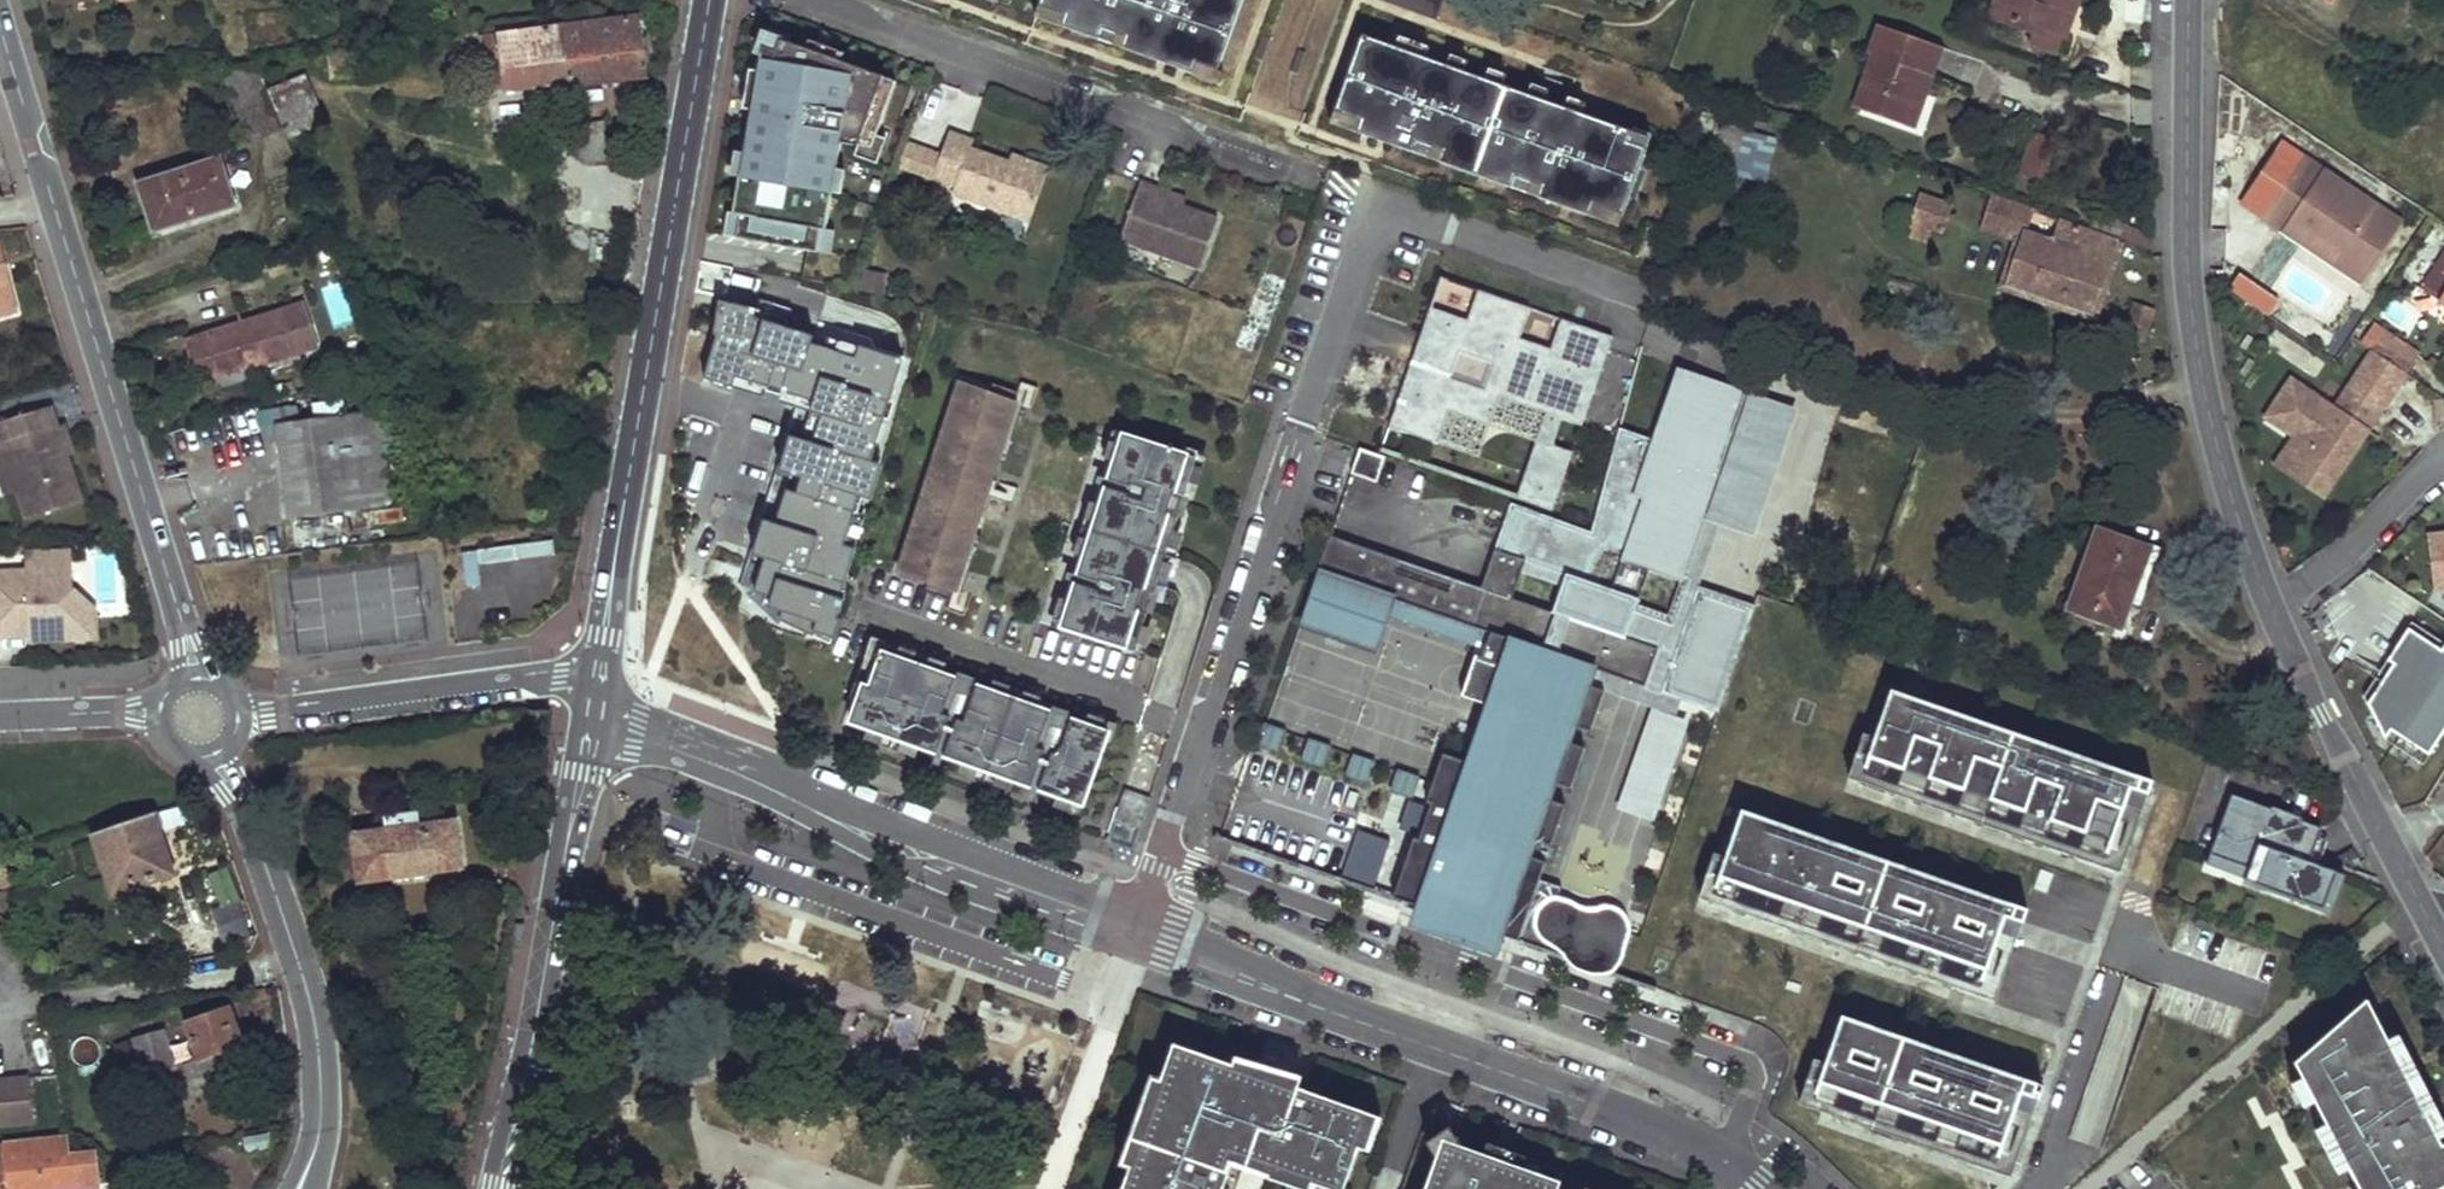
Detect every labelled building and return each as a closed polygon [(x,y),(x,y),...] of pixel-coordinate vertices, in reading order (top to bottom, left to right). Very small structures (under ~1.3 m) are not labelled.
[(1036,17),(1214,80),(1243,0),(1042,0),(1036,17)] [(1436,17),(1442,0),(1384,0),(1436,17)] [(2082,0),(2033,0),(2031,7),(2011,0),(1997,0),(1991,21),(2035,37),(2032,50),(2056,57),(2069,21),(2074,23),(2082,0)] [(2144,0),(2111,0),(2108,23),(2141,26),(2144,0)] [(573,89),(648,79),(643,17),(480,37),(482,52),(499,50),(505,89),(572,81),(573,89)] [(877,147),(900,80),(836,57),(837,52),(814,43),(812,49),(793,42),(795,35),(770,27),(764,44),(766,47),(762,67),(755,66),(753,85),(758,87),(747,149),(742,148),(737,170),(744,170),(735,209),(730,207),(725,229),(832,252),(836,228),(826,227),(836,189),(844,192),(848,170),(839,168),(845,140),(877,147)] [(1933,73),(1941,48),(1883,27),(1873,57),(1878,59),(1860,109),(1910,127),(1923,92),(1931,95),(1939,75),(1933,73)] [(1652,134),(1360,38),(1331,125),(1623,221),(1652,134)] [(294,145),(331,130),(309,77),(272,91),(261,61),(226,66),(253,141),(288,130),(294,145)] [(1287,107),(1303,107),(1304,75),(1288,74),(1287,107)] [(1931,95),(1923,92),(1910,127),(1918,130),(1931,95)] [(591,164),(610,164),(606,123),(577,126),(579,156),(591,164)] [(1771,138),(1719,125),(1712,156),(1736,162),(1732,174),(1760,182),(1771,138)] [(973,149),(976,142),(952,132),(943,157),(936,178),(958,186),(955,194),(1032,221),(1048,176),(1012,163),(973,149)] [(2052,181),(2063,148),(2033,137),(2021,170),(2052,181)] [(936,178),(943,157),(909,145),(902,165),(936,178)] [(1048,176),(1051,169),(1015,156),(1012,163),(1048,176)] [(158,229),(240,204),(225,157),(144,180),(158,229)] [(2396,222),(2303,160),(2263,218),(2285,232),(2293,221),(2338,251),(2331,263),(2357,280),(2396,222)] [(1186,207),(1162,198),(1165,191),(1143,183),(1122,239),(1203,268),(1221,219),(1186,207)] [(1189,199),(1165,191),(1162,198),(1186,207),(1189,199)] [(1943,231),(1951,206),(1920,196),(1908,237),(1927,242),(1932,228),(1943,231)] [(2021,239),(2031,211),(1993,197),(1983,226),(2021,239)] [(2093,313),(2117,242),(2031,211),(2021,239),(2006,283),(2093,313)] [(2293,221),(2285,232),(2331,263),(2338,251),(2293,221)] [(0,240),(0,316),(18,311),(2,240),(0,240)] [(2443,305),(2443,253),(2420,289),(2443,305)] [(868,283),(871,267),(857,265),(854,279),(868,283)] [(1582,429),(1612,338),(1441,279),(1389,428),(1478,460),(1489,428),(1535,445),(1519,496),(1554,508),(1572,456),(1552,449),(1562,422),(1582,429)] [(746,586),(785,623),(786,618),(792,599),(760,590),(833,347),(787,332),(792,314),(759,305),(722,299),(716,332),(720,334),(707,377),(736,386),(739,376),(803,395),(746,586)] [(207,381),(322,345),(310,302),(195,338),(207,381)] [(2145,341),(2154,311),(2136,307),(2127,335),(2145,341)] [(2383,333),(2371,351),(2405,374),(2418,356),(2383,333)] [(902,367),(833,347),(760,590),(792,599),(786,618),(831,638),(844,594),(835,591),(860,508),(831,499),(833,491),(862,500),(889,413),(859,405),(862,397),(891,406),(902,367)] [(2405,374),(2371,351),(2333,408),(2290,379),(2264,418),(2293,437),(2307,447),(2288,475),(2323,498),(2371,426),(2363,421),(2372,408),(2380,413),(2405,374)] [(1754,533),(1791,405),(1677,369),(1651,439),(1620,431),(1593,531),(1511,506),(1495,550),(1482,588),(1330,535),(1317,572),(1299,624),(1375,651),(1387,615),(1485,648),(1481,659),(1499,665),(1465,762),(1442,754),(1425,802),(1430,803),(1428,808),(1410,802),(1401,823),(1420,830),(1418,839),(1413,837),(1392,897),(1420,906),(1413,926),(1499,956),(1506,936),(1564,956),(1570,963),(1576,968),(1581,971),(1588,973),(1595,974),(1601,974),(1607,974),(1613,972),(1617,970),(1621,966),(1623,961),(1624,955),(1625,949),(1626,943),(1629,938),(1631,933),(1633,927),(1633,922),(1631,917),(1627,911),(1621,908),(1614,905),(1607,905),(1598,906),(1590,908),(1582,907),(1576,904),(1571,901),(1559,897),(1563,887),(1540,879),(1546,862),(1530,856),(1535,840),(1551,845),(1565,805),(1549,799),(1555,782),(1571,788),(1586,748),(1569,742),(1575,726),(1591,731),(1605,691),(1649,709),(1616,808),(1655,819),(1688,721),(1676,717),(1682,697),(1717,710),(1753,605),(1699,588),(1718,525),(1754,533)] [(990,390),(961,380),(900,572),(929,582),(955,591),(957,591),(976,532),(987,497),(993,480),(1000,459),(1018,399),(1015,398),(990,390)] [(992,382),(990,390),(1015,398),(1018,389),(992,382)] [(889,413),(891,406),(862,397),(859,405),(889,413)] [(1023,401),(1018,399),(1000,459),(1006,461),(1014,438),(1011,438),(1023,401)] [(2442,399),(2434,399),(2434,420),(2442,420),(2442,399)] [(86,503),(56,408),(5,424),(12,446),(26,492),(35,519),(86,503)] [(2371,426),(2380,413),(2372,408),(2363,421),(2371,426)] [(395,504),(384,411),(285,424),(295,516),(395,504)] [(1142,449),(1145,440),(1124,434),(1121,443),(1142,449)] [(2274,465),(2288,475),(2307,447),(2293,437),(2274,465)] [(1151,603),(1197,457),(1145,440),(1142,449),(1121,443),(1109,479),(1131,485),(1127,499),(1105,492),(1096,521),(1117,528),(1111,545),(1090,538),(1081,567),(1103,575),(1099,588),(1077,581),(1065,617),(1086,624),(1083,633),(1126,647),(1141,600),(1151,603)] [(26,492),(12,446),(1,449),(16,496),(26,492)] [(1385,457),(1360,448),(1352,472),(1376,481),(1385,457)] [(1131,485),(1109,479),(1105,492),(1127,499),(1131,485)] [(1020,489),(993,480),(987,497),(1015,505),(1020,489)] [(1435,520),(1452,522),(1456,487),(1440,485),(1435,520)] [(860,508),(862,500),(833,491),(831,499),(860,508)] [(1117,528),(1096,521),(1090,538),(1111,545),(1117,528)] [(2131,596),(2147,549),(2092,529),(2066,606),(2117,624),(2127,595),(2131,596)] [(976,532),(957,591),(963,593),(974,557),(977,557),(985,535),(976,532)] [(2425,535),(2432,589),(2443,588),(2443,533),(2425,535)] [(26,554),(26,573),(0,574),(0,635),(29,634),(44,634),(45,640),(95,638),(94,609),(73,590),(72,552),(26,554)] [(1103,575),(1081,567),(1077,581),(1099,588),(1103,575)] [(955,591),(929,582),(926,591),(951,599),(955,591)] [(1141,600),(1126,647),(1136,650),(1151,603),(1141,600)] [(1086,624),(1065,617),(1062,626),(1083,633),(1086,624)] [(2426,753),(2443,722),(2443,642),(2411,622),(2357,713),(2426,753)] [(949,684),(874,658),(861,694),(854,691),(841,729),(930,760),(937,763),(1025,794),(1033,797),(1080,813),(1106,739),(1065,725),(1045,718),(970,691),(949,684)] [(2154,778),(1892,687),(1876,735),(1863,771),(1871,774),(1873,767),(1868,765),(1872,754),(2111,837),(2107,848),(2102,846),(2100,853),(2107,856),(2132,786),(2149,792),(2154,778)] [(1284,730),(1264,724),(1258,743),(1278,750),(1284,730)] [(1876,735),(1865,730),(1849,775),(2122,870),(2149,792),(2132,786),(2107,856),(2100,853),(2102,846),(2107,848),(2111,837),(1872,754),(1868,765),(1873,767),(1871,774),(1863,771),(1876,735)] [(1329,746),(1309,739),(1302,759),(1322,766),(1329,746)] [(1347,774),(1367,781),(1373,762),(1354,755),(1347,774)] [(1391,790),(1411,797),(1418,777),(1398,770),(1391,790)] [(1117,817),(1143,825),(1152,797),(1126,789),(1117,817)] [(2270,809),(2231,795),(2218,829),(2259,845),(2246,879),(2244,883),(2261,890),(2275,850),(2317,866),(2320,859),(2327,840),(2321,838),(2325,826),(2271,807),(2270,809)] [(2027,906),(1741,806),(1724,853),(1712,890),(1719,892),(1722,885),(1717,883),(1720,875),(1982,966),(1979,975),(1975,973),(1972,980),(1980,983),(2004,913),(2021,919),(2022,919),(2027,906)] [(159,811),(96,833),(118,893),(175,874),(161,835),(166,833),(159,811)] [(422,826),(421,813),(388,817),(389,831),(422,826)] [(362,881),(462,867),(458,821),(422,826),(389,831),(336,838),(340,870),(360,868),(362,881)] [(2218,829),(2206,864),(2246,879),(2259,845),(2218,829)] [(1390,840),(1358,831),(1342,874),(1375,884),(1390,840)] [(2351,848),(2327,861),(2341,866),(2357,857),(2351,848)] [(1724,853),(1713,849),(1697,894),(1993,997),(2021,919),(2004,913),(1980,983),(1972,980),(1975,973),(1979,975),(1982,966),(1720,875),(1717,883),(1722,885),(1719,892),(1712,890),(1724,853)] [(2317,866),(2275,850),(2261,890),(2321,911),(2335,872),(2325,869),(2317,866)] [(2330,914),(2344,876),(2335,872),(2321,911),(2330,914)] [(2244,912),(2253,888),(2229,880),(2221,904),(2244,912)] [(2367,1005),(2295,1062),(2362,1188),(2443,1188),(2443,1153),(2367,1005)] [(231,1009),(188,1021),(202,1059),(189,1063),(195,1079),(219,1072),(215,1060),(246,1050),(231,1009)] [(2036,1079),(1841,1011),(1824,1059),(1811,1095),(1819,1098),(1822,1091),(1817,1089),(1820,1080),(1998,1142),(1995,1151),(1990,1149),(1988,1156),(1996,1159),(2020,1089),(2037,1095),(2039,1089),(2034,1087),(2036,1079)] [(167,1033),(136,1043),(149,1082),(179,1071),(167,1033)] [(1123,1188),(1224,1188),(1232,1165),(1300,1188),(1310,1188),(1312,1183),(1329,1188),(1344,1188),(1371,1114),(1174,1044),(1123,1188)] [(1824,1059),(1813,1055),(1797,1100),(2009,1173),(2037,1095),(2020,1089),(1996,1159),(1988,1156),(1990,1149),(1995,1151),(1998,1142),(1820,1080),(1817,1089),(1822,1091),(1819,1098),(1811,1095),(1824,1059)] [(31,1121),(27,1079),(0,1082),(0,1124),(31,1121)] [(7,1188),(96,1188),(97,1188),(93,1154),(71,1157),(69,1139),(27,1142),(27,1140),(3,1143),(4,1154),(7,1188)] [(1443,1139),(1426,1188),(1558,1188),(1561,1181),(1522,1167),(1488,1155),(1443,1139)] [(1526,1156),(1493,1143),(1488,1155),(1522,1167),(1526,1156)]
